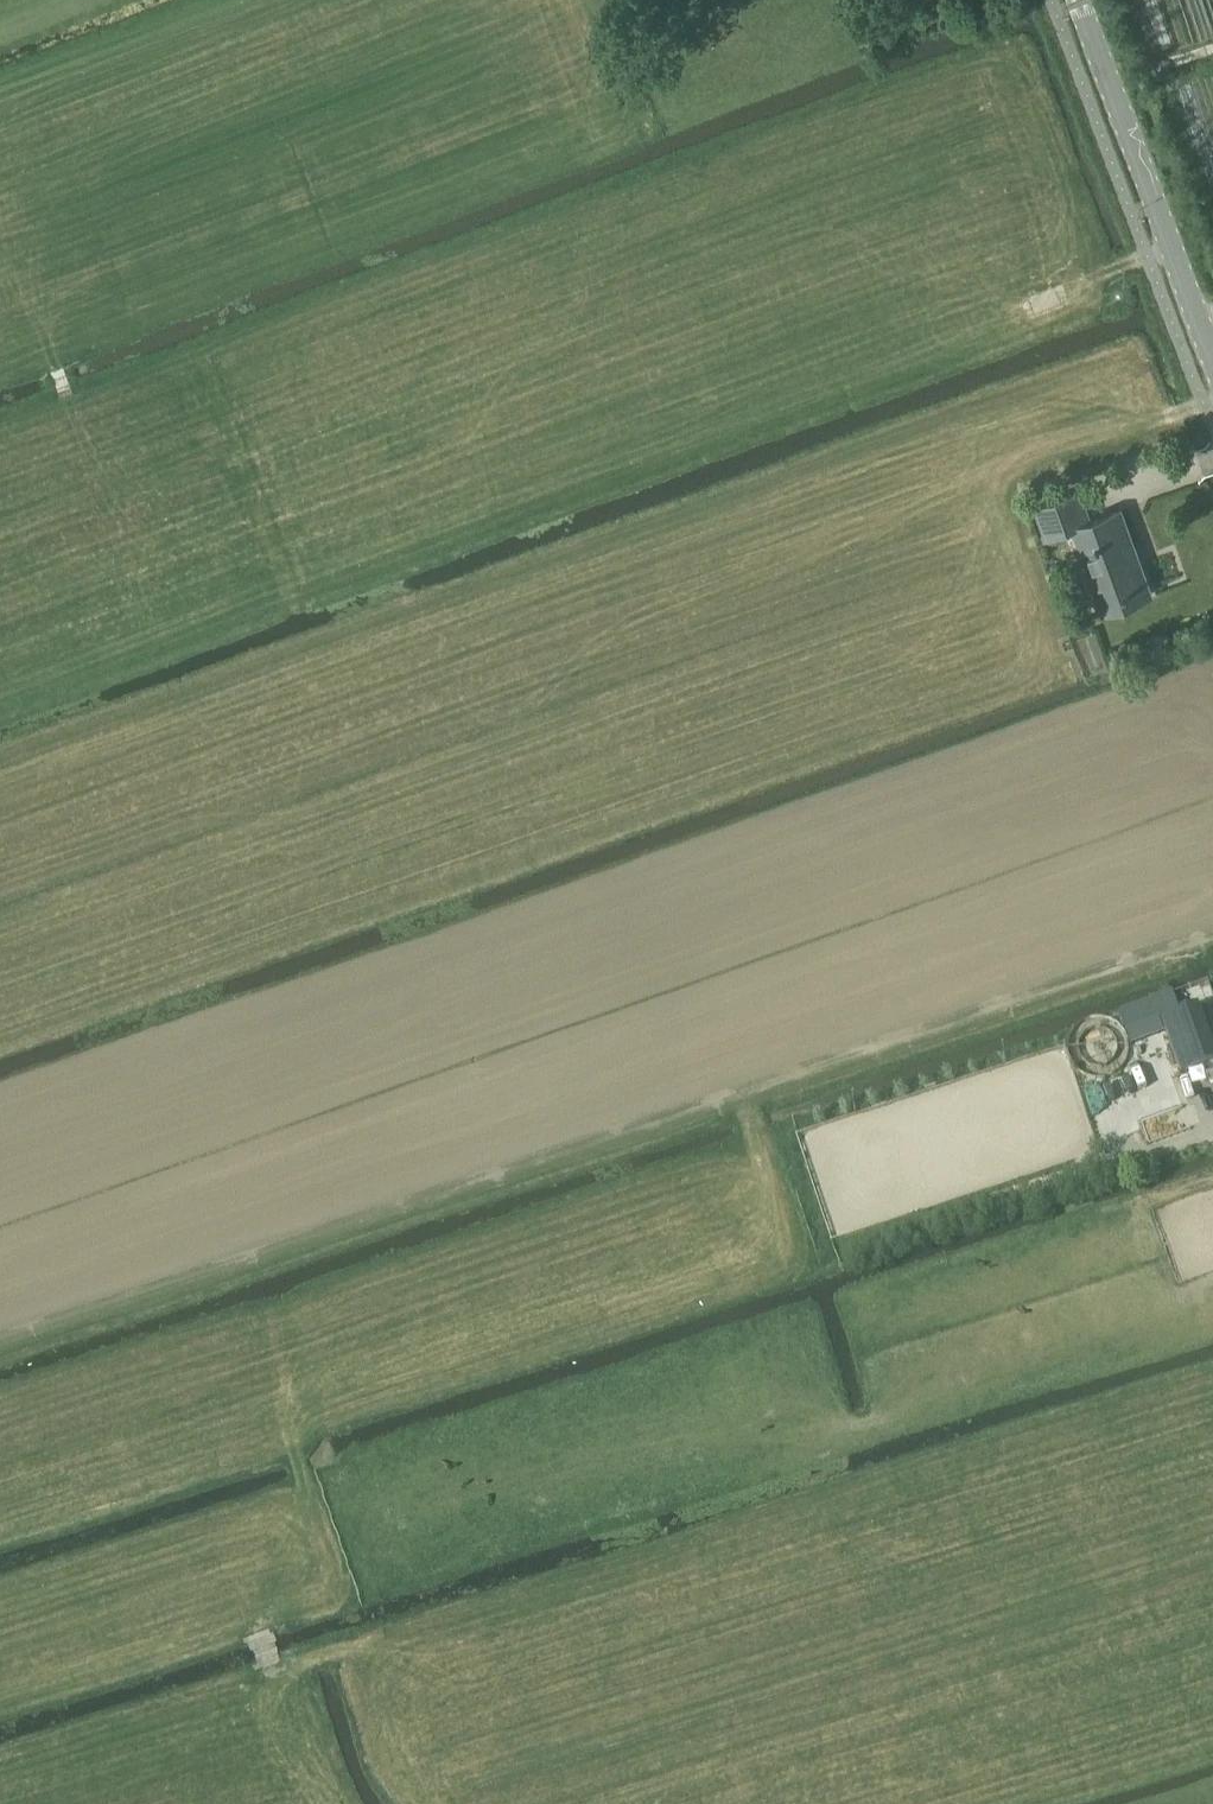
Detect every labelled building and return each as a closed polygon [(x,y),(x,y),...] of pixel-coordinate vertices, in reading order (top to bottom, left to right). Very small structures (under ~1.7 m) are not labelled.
[(1093,519),(1083,491),(1035,508),(1046,538),(1073,529),(1080,547),(1086,545),(1108,609),(1151,595),(1121,509),(1093,519)] [(1179,993),(1180,994),(1186,1012),(1197,1008),(1212,1002),(1212,1000),(1212,999),(1208,985),(1208,983),(1179,993)] [(1212,1064),(1212,1054),(1197,1008),(1186,1012),(1183,1013),(1160,1021),(1180,1076),(1212,1064)]
